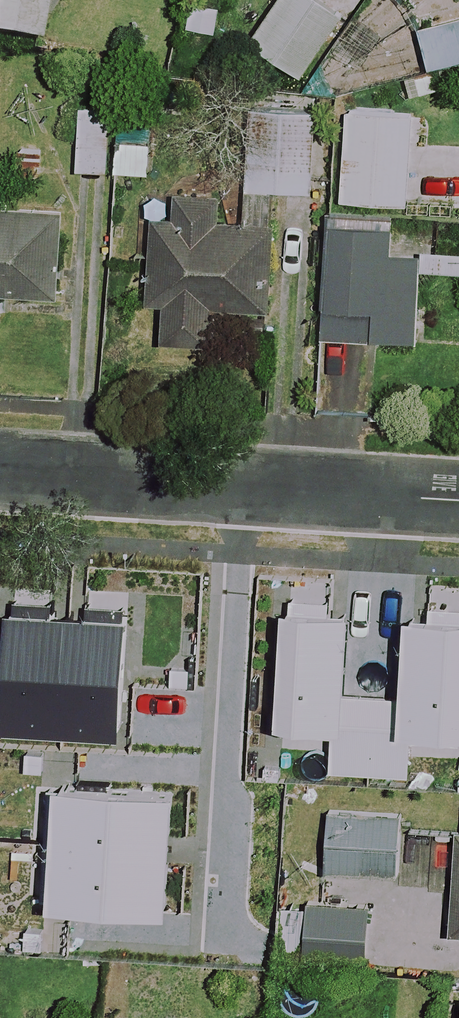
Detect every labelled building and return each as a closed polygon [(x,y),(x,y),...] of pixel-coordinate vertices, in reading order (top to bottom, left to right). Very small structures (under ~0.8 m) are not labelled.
[(33,43),(40,0),(0,0),(0,38),(33,43)] [(313,0),(280,0),(247,41),(296,80),(341,23),(313,0)] [(418,31),(427,71),(458,64),(458,23),(418,31)] [(107,110),(77,110),(76,175),(106,175),(107,110)] [(312,114),(244,112),(242,192),(310,195),(312,114)] [(150,144),(117,142),(115,176),(148,178),(150,144)] [(63,214),(0,209),(0,307),(1,297),(56,302),(63,214)] [(265,316),(269,228),(150,223),(147,306),(161,307),(159,347),(209,349),(211,314),(265,316)] [(387,261),(388,236),(322,234),(319,342),(413,345),(415,262),(387,261)] [(0,662),(0,750),(92,755),(96,667),(0,662)] [(439,722),(458,732),(458,684),(439,722)] [(107,873),(109,814),(70,812),(68,871),(107,873)] [(402,820),(326,816),(323,876),(398,880),(402,820)] [(365,974),(367,909),(304,907),(302,972),(365,974)]
